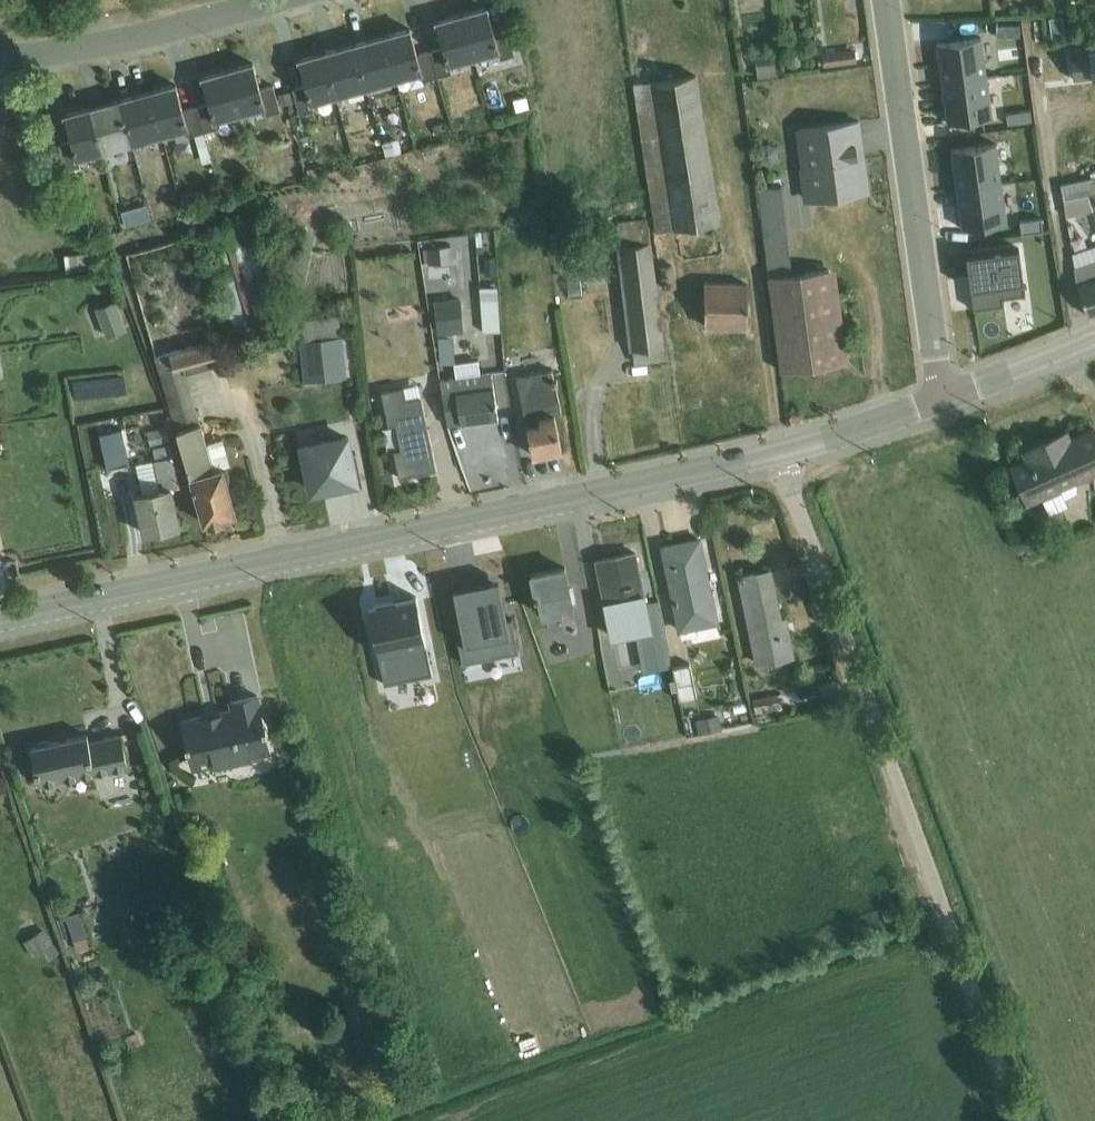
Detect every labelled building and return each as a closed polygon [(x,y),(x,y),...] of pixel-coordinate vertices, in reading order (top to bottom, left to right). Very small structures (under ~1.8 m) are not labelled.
[(461,15),(473,59),(497,52),(499,60),(514,56),(507,31),(494,34),(487,8),(461,15)] [(432,51),(439,77),(450,74),(448,66),(473,59),(461,15),(436,22),(443,48),(432,51)] [(1063,18),(1049,20),(1052,40),(1065,38),(1063,18)] [(1018,26),(996,26),(996,37),(1018,37),(1018,26)] [(384,37),(397,81),(420,74),(422,81),(439,77),(432,51),(417,55),(410,30),(384,37)] [(354,45),(367,89),(397,81),(384,37),(354,45)] [(942,84),(986,78),(981,39),(937,45),(942,84)] [(324,53),(336,98),(367,89),(354,45),(324,53)] [(854,50),(822,54),(823,67),(855,63),(854,50)] [(336,98),(324,53),(298,60),(306,87),(292,90),(293,91),(296,103),(300,115),(313,112),(311,104),(336,98)] [(773,54),(756,55),(757,78),(776,76),(773,54)] [(227,71),(239,115),(264,108),(266,115),(279,111),(272,86),(260,89),(253,64),(227,71)] [(196,107),(203,133),(216,129),(214,122),(239,115),(227,71),(201,78),(209,104),(196,107)] [(698,75),(634,84),(655,232),(719,222),(698,75)] [(986,78),(942,84),(948,124),(992,118),(986,78)] [(150,92),(161,136),(163,141),(175,138),(177,144),(175,144),(179,158),(193,154),(189,137),(194,135),(202,165),(211,162),(203,133),(196,107),(183,111),(176,85),(150,92)] [(293,91),(281,94),(284,106),(296,103),(293,91)] [(120,100),(132,144),(161,136),(150,92),(120,100)] [(90,109),(102,153),(132,144),(120,100),(90,109)] [(102,153),(90,109),(64,116),(71,142),(59,145),(66,171),(78,167),(76,160),(102,153)] [(805,202),(848,196),(848,197),(870,194),(860,121),(838,124),(798,131),(805,202)] [(957,190),(1000,184),(995,145),(951,151),(957,190)] [(1088,197),(1094,196),(1094,179),(1061,186),(1063,202),(1088,197)] [(1000,184),(957,190),(962,230),(1006,224),(1000,184)] [(840,365),(828,270),(797,275),(785,186),(757,190),(781,372),(840,365)] [(1088,197),(1063,202),(1066,218),(1093,212),(1088,197)] [(138,201),(111,206),(114,223),(141,217),(138,201)] [(1031,213),(1009,216),(1010,229),(1032,227),(1031,213)] [(647,220),(616,224),(619,247),(616,247),(629,352),(632,351),(634,365),(665,361),(647,220)] [(250,221),(203,234),(229,329),(276,317),(250,221)] [(451,248),(423,251),(424,264),(429,263),(429,265),(452,263),(451,248)] [(1019,249),(966,256),(973,311),(976,311),(976,308),(1000,305),(1001,307),(1004,307),(1002,297),(1022,294),(1022,297),(1025,296),(1019,249)] [(1072,257),(1077,287),(1088,318),(1094,316),(1094,250),(1072,257)] [(92,253),(64,256),(66,273),(94,270),(92,253)] [(349,255),(330,257),(334,293),(353,291),(349,255)] [(828,270),(840,365),(849,364),(836,269),(828,270)] [(748,284),(705,283),(705,327),(748,329),(748,284)] [(496,288),(481,289),(484,333),(499,332),(496,288)] [(461,299),(434,301),(437,336),(463,334),(461,299)] [(115,303),(96,310),(107,338),(126,331),(115,303)] [(339,316),(296,321),(303,383),(347,378),(339,316)] [(216,340),(155,358),(203,524),(207,523),(209,526),(223,522),(222,518),(236,515),(222,468),(230,466),(222,440),(206,445),(186,375),(223,364),(216,340)] [(456,378),(441,380),(447,426),(498,419),(491,373),(480,375),(478,360),(454,363),(456,378)] [(526,377),(517,379),(533,457),(562,451),(554,416),(561,414),(552,371),(526,376),(526,377)] [(62,373),(62,392),(115,391),(114,372),(62,373)] [(404,388),(381,393),(388,427),(395,425),(400,450),(393,452),(399,479),(436,471),(421,398),(406,401),(404,388)] [(167,429),(147,433),(150,446),(169,442),(167,429)] [(121,430),(99,434),(107,469),(129,464),(121,430)] [(1011,468),(1028,505),(1042,499),(1049,514),(1068,506),(1064,498),(1079,492),(1075,484),(1094,475),(1094,431),(1094,430),(1060,445),(1056,437),(1024,451),(1028,460),(1011,468)] [(349,432),(302,444),(312,492),(329,488),(331,494),(362,487),(355,454),(354,454),(349,432)] [(143,494),(136,496),(144,535),(179,528),(170,489),(179,487),(170,445),(152,449),(155,461),(136,465),(143,494)] [(699,541),(664,548),(681,633),(716,627),(699,541)] [(651,632),(645,605),(635,554),(596,562),(612,640),(635,635),(643,672),(658,669),(651,632)] [(565,569),(531,576),(541,618),(560,614),(564,631),(577,628),(565,569)] [(770,572),(739,578),(757,665),(793,658),(785,620),(780,621),(770,572)] [(437,595),(455,663),(507,650),(489,581),(437,595)] [(357,603),(375,698),(424,688),(406,593),(357,603)] [(645,605),(651,632),(662,630),(657,602),(645,605)] [(689,666),(673,669),(679,703),(696,700),(689,666)] [(184,728),(182,736),(183,743),(189,753),(194,771),(231,762),(233,771),(237,775),(242,776),(246,775),(251,772),(252,767),(250,759),(270,755),(266,741),(268,734),(267,727),(261,718),(257,696),(230,702),(232,711),(182,721),(184,728)] [(777,697),(751,702),(754,717),(780,711),(777,697)] [(719,718),(696,722),(698,735),(722,731),(719,718)] [(34,747),(31,748),(39,786),(128,767),(121,736),(88,742),(87,736),(50,744),(46,742),(38,744),(34,747)] [(82,914),(66,919),(73,943),(89,938),(82,914)] [(43,933),(23,946),(33,960),(43,953),(49,962),(59,955),(43,933)]
